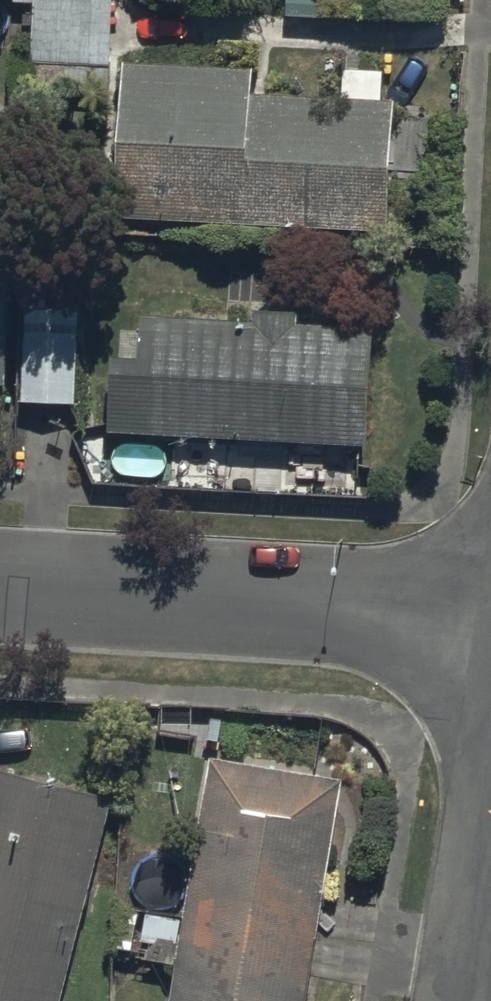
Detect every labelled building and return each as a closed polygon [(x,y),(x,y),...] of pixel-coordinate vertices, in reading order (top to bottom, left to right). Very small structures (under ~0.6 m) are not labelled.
[(29,96),(111,99),(115,0),(33,0),(29,96)] [(123,235),(397,245),(402,110),(258,104),(260,76),(130,71),(128,99),(123,235)] [(11,397),(21,117),(0,116),(0,397),(11,397)] [(28,412),(77,414),(81,305),(32,303),(28,412)] [(116,324),(111,441),(375,451),(380,334),(116,324)] [(210,759),(173,1000),(309,1000),(343,779),(210,759)] [(114,802),(0,773),(0,1000),(62,1000),(114,802)]
